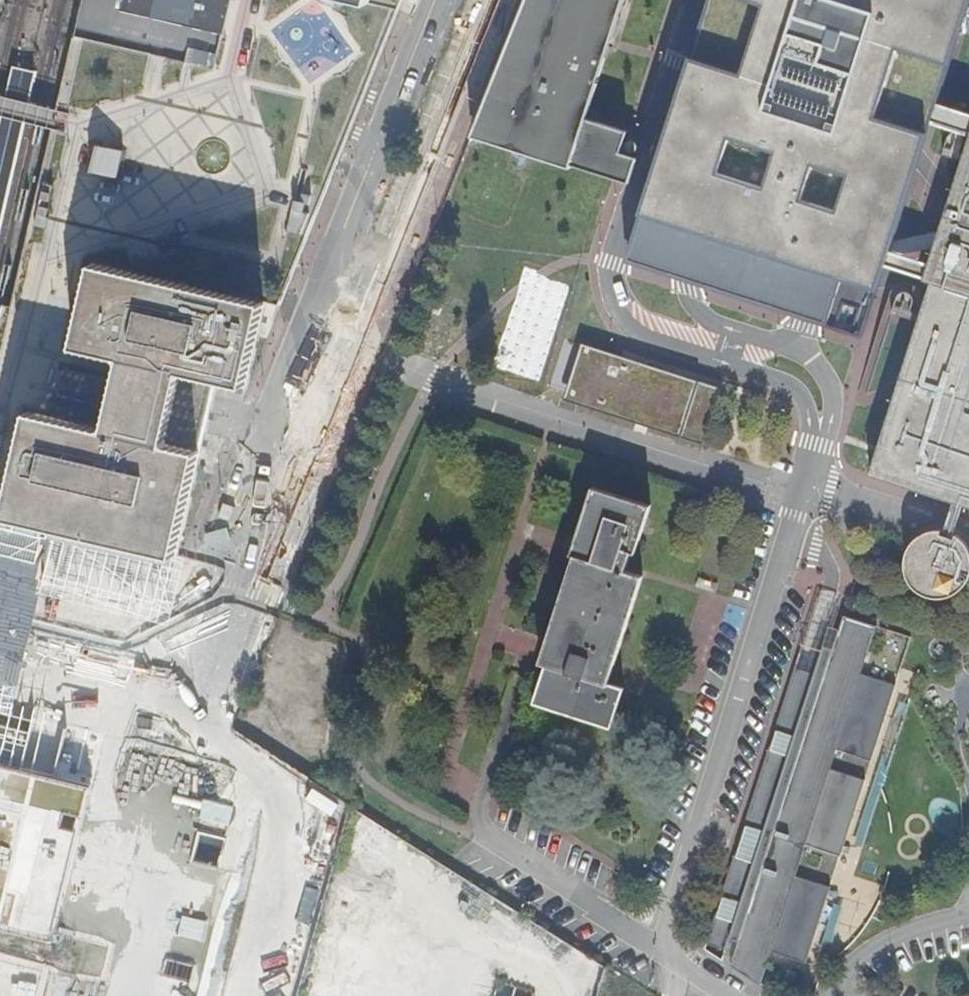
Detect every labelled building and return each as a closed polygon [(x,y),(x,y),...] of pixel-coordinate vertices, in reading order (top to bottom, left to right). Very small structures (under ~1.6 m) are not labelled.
[(53,121),(30,216),(292,277),(350,130),(366,91),(397,14),(342,0),(82,0),(53,121)] [(397,14),(403,0),(342,0),(397,14)] [(464,136),(563,167),(579,118),(620,0),(519,0),(464,136)] [(617,261),(854,336),(962,0),(701,0),(617,261)] [(579,118),(563,167),(621,186),(631,156),(616,151),(622,132),(579,118)] [(947,237),(872,473),(954,500),(964,503),(968,505),(968,169),(947,237)] [(30,216),(8,310),(1,308),(0,312),(0,436),(18,441),(1,518),(175,559),(199,456),(216,383),(242,388),(264,304),(279,307),(292,277),(30,216)] [(724,390),(580,343),(562,399),(640,424),(706,445),(724,390)] [(1,518),(18,441),(0,436),(0,518),(1,518)] [(651,506),(596,487),(578,539),(572,555),(581,558),(579,565),(553,641),(534,699),(613,725),(626,687),(609,681),(646,575),(628,569),(630,564),(634,549),(637,550),(651,506)] [(964,503),(954,500),(945,530),(950,530),(956,533),(964,503)] [(100,747),(104,731),(8,708),(36,590),(161,619),(175,559),(1,518),(0,518),(0,928),(53,941),(55,934),(100,747)] [(968,579),(968,546),(962,537),(956,533),(950,530),(945,530),(937,529),(925,532),(914,541),(908,552),(906,565),(910,578),(918,588),(929,595),(943,596),(955,593),(966,585),(968,579)] [(816,672),(793,665),(705,947),(723,959),(730,936),(739,939),(731,964),(760,983),(770,950),(807,962),(831,886),(796,875),(806,844),(841,854),(865,778),(831,767),(837,749),(871,759),(892,691),(895,683),(862,673),(876,625),(845,615),(835,648),(824,644),(816,672)] [(876,625),(862,673),(895,683),(900,668),(910,638),(876,625)] [(918,674),(900,668),(895,683),(892,691),(910,697),(918,674)] [(222,889),(246,895),(262,834),(237,828),(248,785),(100,747),(55,934),(90,944),(77,995),(195,995),(222,889)] [(865,778),(871,759),(837,749),(831,767),(865,778)] [(841,854),(806,844),(796,875),(831,886),(841,854)] [(299,995),(360,995),(394,890),(338,872),(299,995)] [(420,960),(422,947),(393,942),(391,955),(420,960)] [(562,943),(553,961),(569,969),(578,951),(562,943)]
